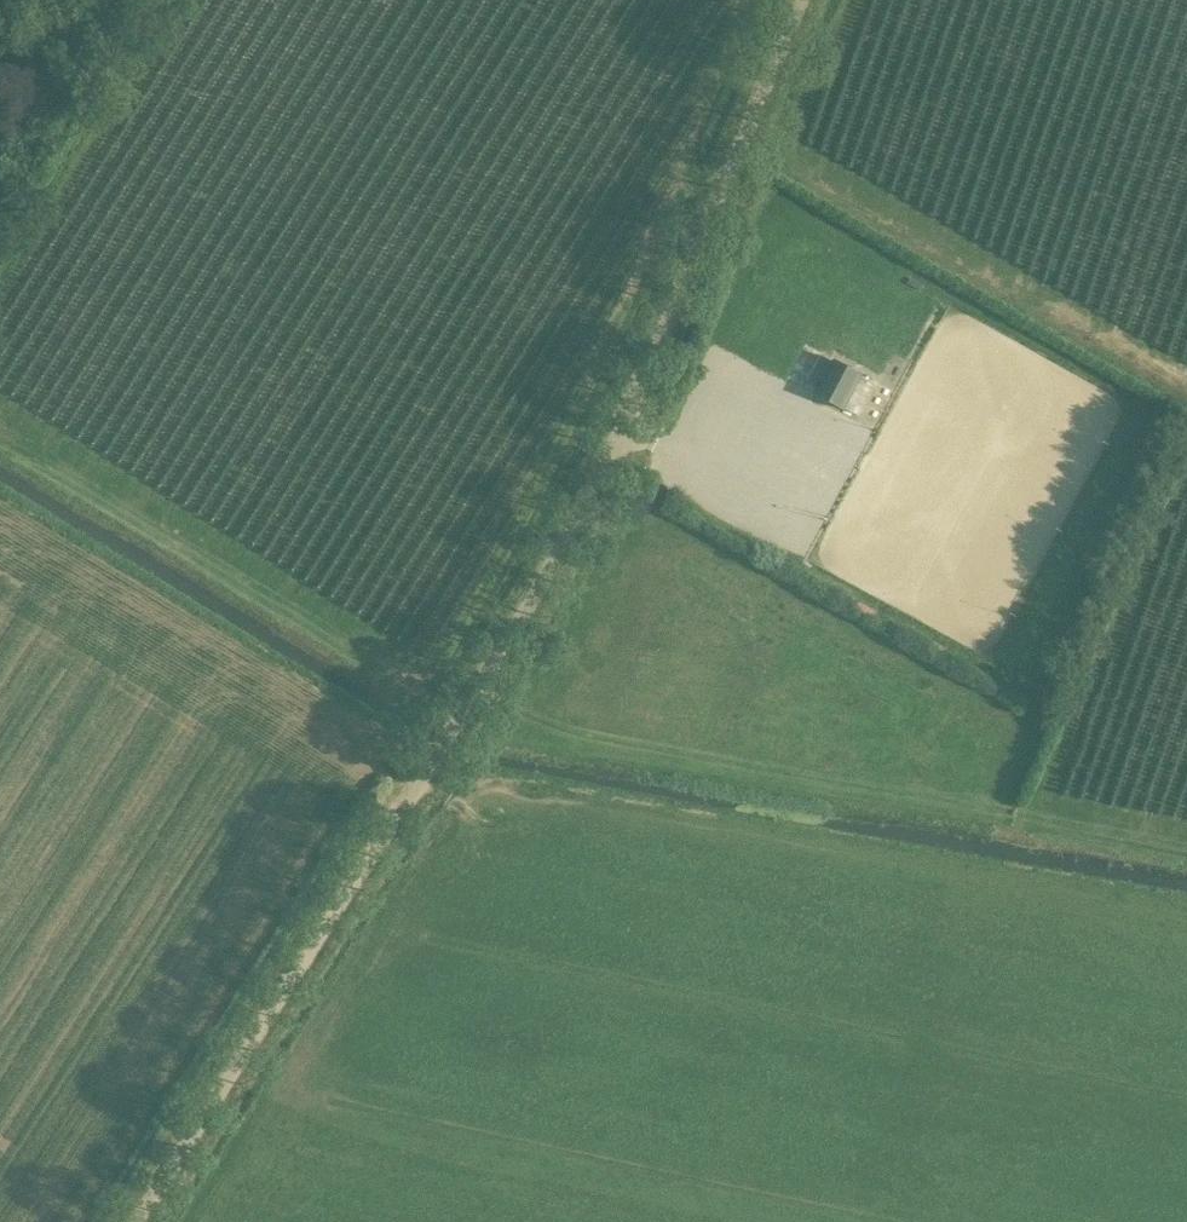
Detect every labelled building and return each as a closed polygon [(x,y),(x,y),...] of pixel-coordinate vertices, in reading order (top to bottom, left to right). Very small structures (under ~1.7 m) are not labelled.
[(815,398),(839,408),(856,374),(834,363),(815,398)]
